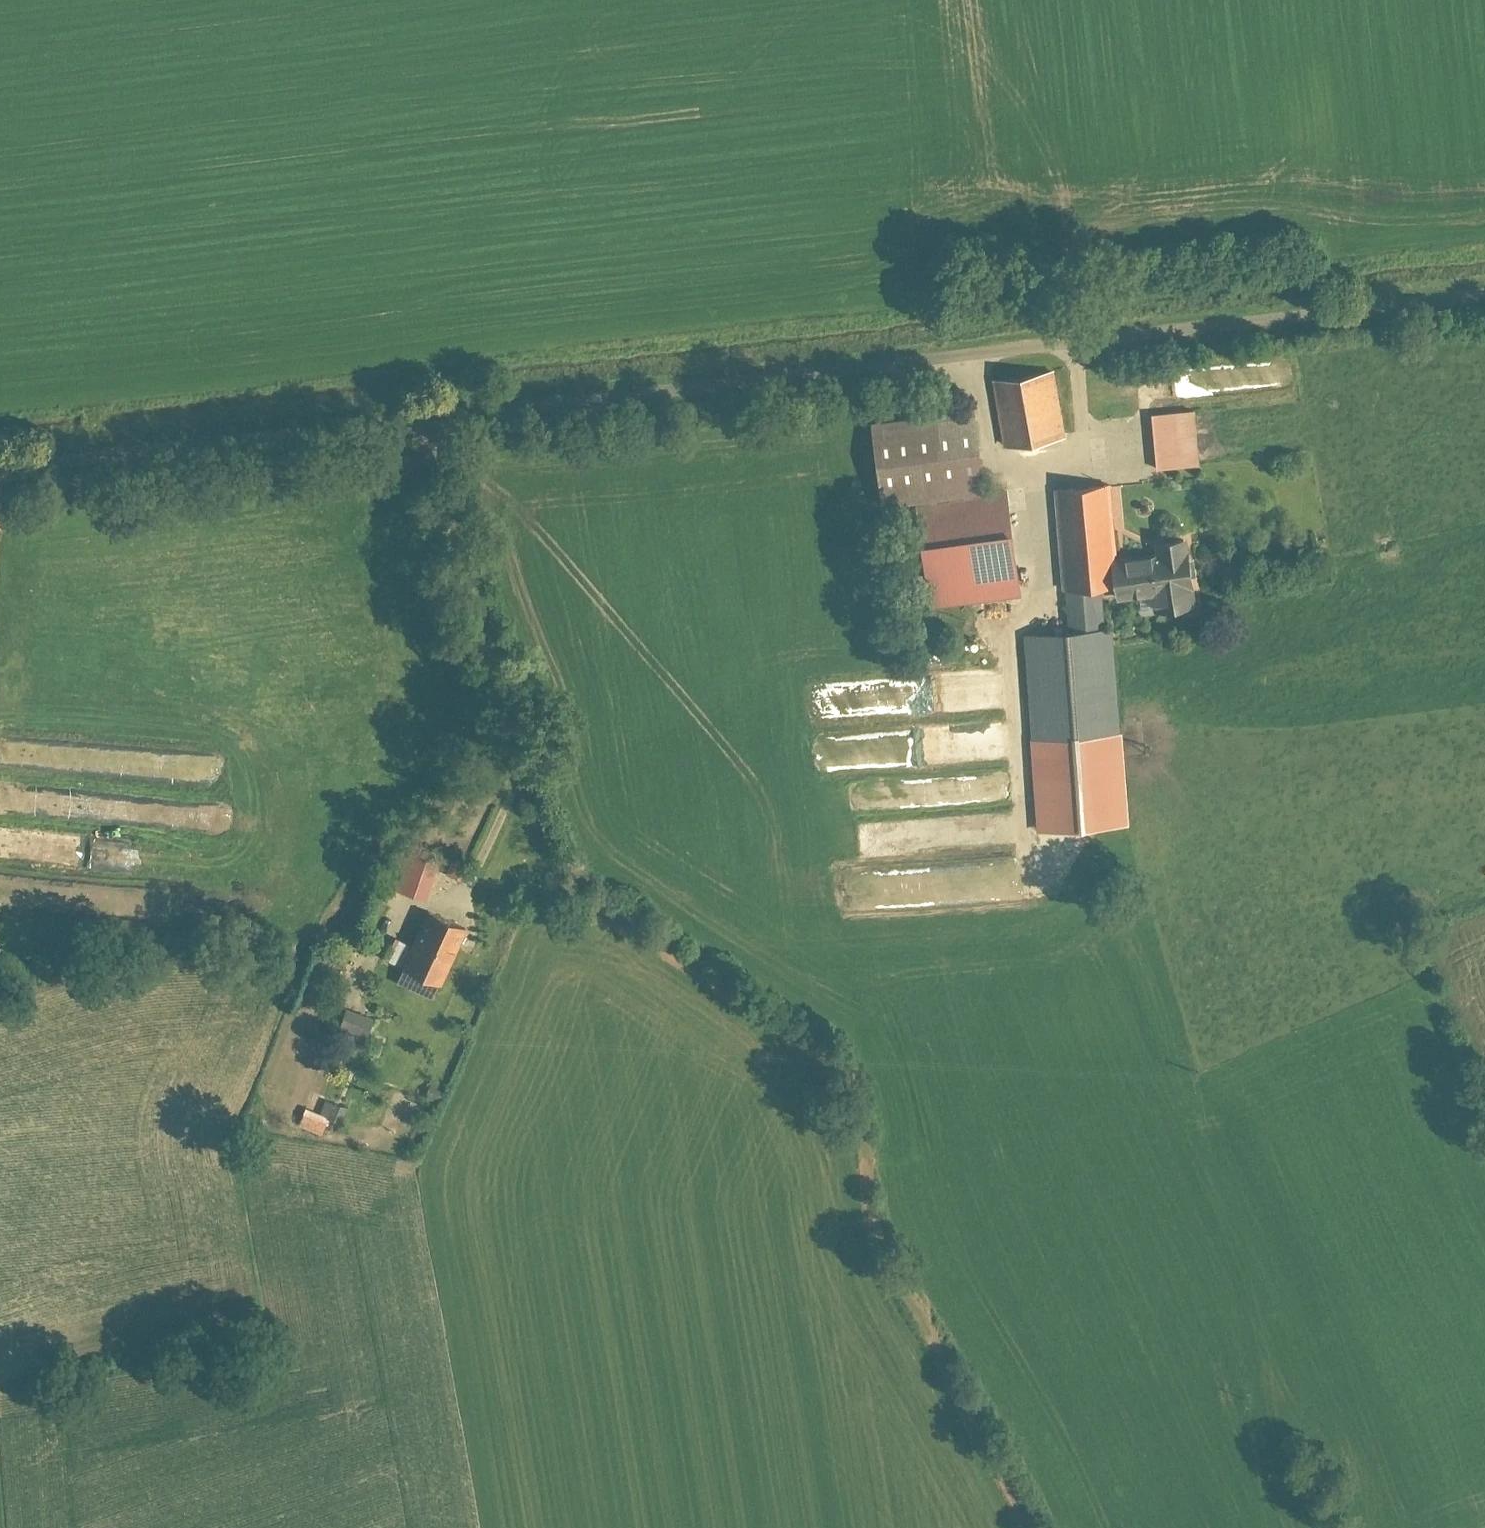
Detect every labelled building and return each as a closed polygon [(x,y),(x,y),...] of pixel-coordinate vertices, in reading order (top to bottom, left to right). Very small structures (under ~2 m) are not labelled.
[(1000,387),(1006,451),(1068,445),(1062,381),(1000,387)] [(1155,420),(1159,473),(1205,469),(1201,416),(1155,420)] [(981,422),(871,431),(877,501),(987,491),(981,422)] [(1064,591),(1070,590),(1073,636),(1028,638),(1040,832),(1136,826),(1123,632),(1106,634),(1103,588),(1122,587),(1116,489),(1058,493),(1064,591)] [(937,527),(940,602),(1037,599),(1034,501),(1005,502),(1005,525),(937,527)] [(1126,604),(1147,603),(1148,616),(1197,612),(1196,599),(1208,599),(1204,550),(1193,551),(1192,538),(1164,540),(1165,552),(1122,556),(1126,604)] [(405,854),(391,888),(421,900),(435,865),(405,854)] [(428,913),(409,971),(451,985),(470,927),(428,913)] [(350,1016),(337,1045),(363,1056),(375,1027),(350,1016)]
